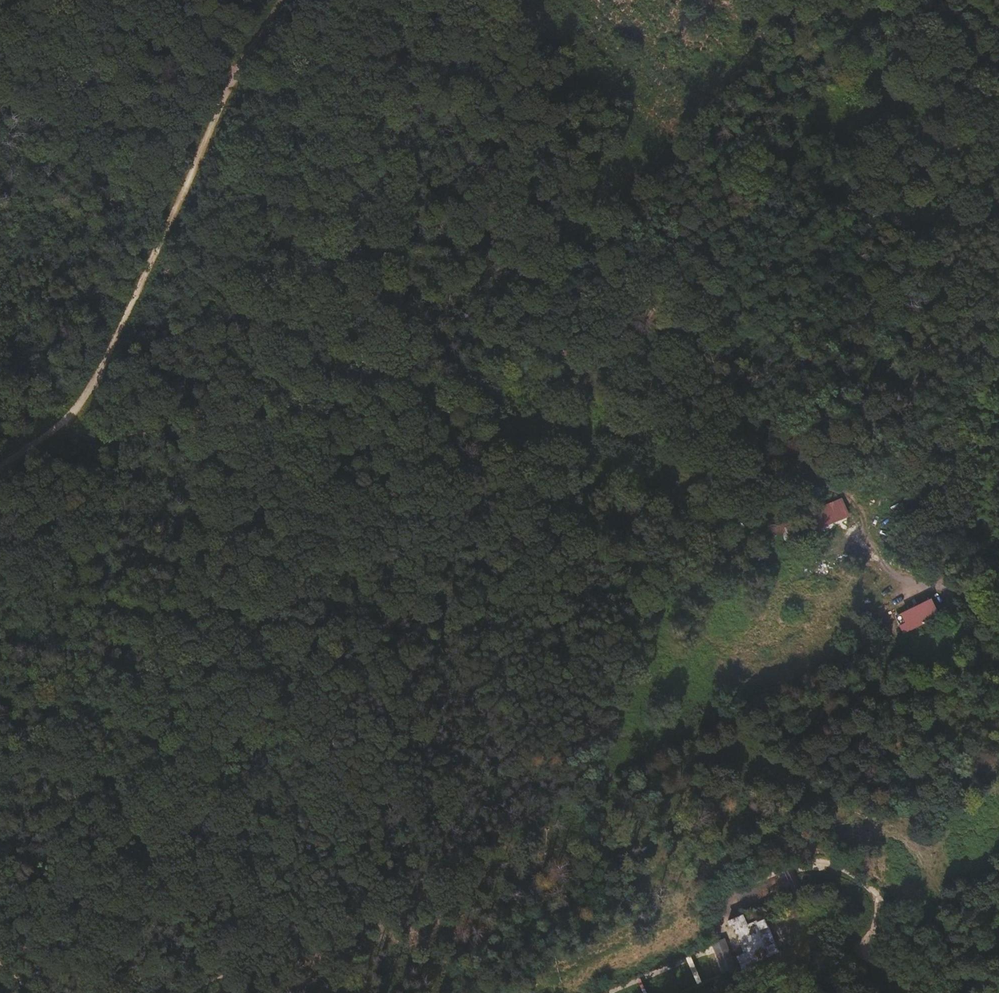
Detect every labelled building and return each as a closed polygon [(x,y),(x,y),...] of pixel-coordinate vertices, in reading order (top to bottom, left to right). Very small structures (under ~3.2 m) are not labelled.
[(842,498),(807,513),(816,536),(852,521),(842,498)] [(931,597),(893,617),(902,634),(940,614),(931,597)] [(677,992),(873,992),(830,949),(862,916),(833,886),(814,886),(754,912),(736,936),(744,956),(734,969),(677,992)]
